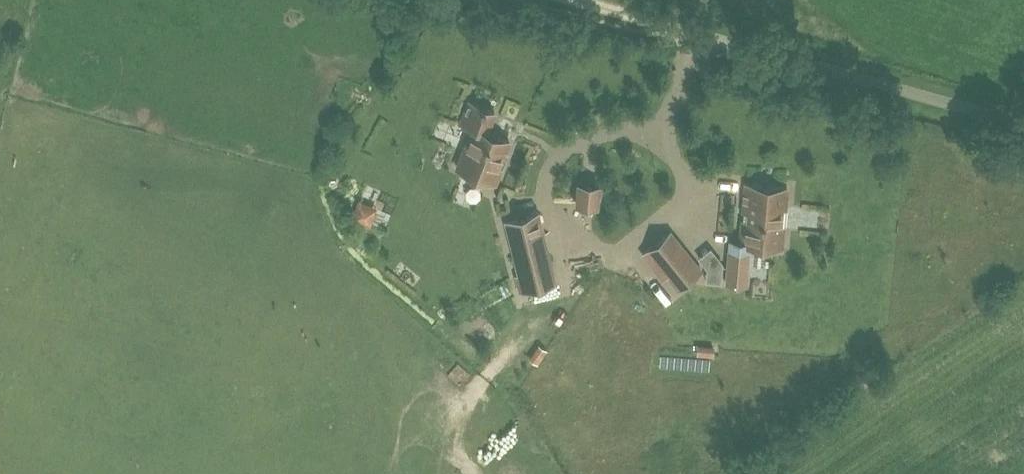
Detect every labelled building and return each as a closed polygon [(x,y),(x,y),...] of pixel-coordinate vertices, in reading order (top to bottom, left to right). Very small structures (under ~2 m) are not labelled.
[(495,112),(470,102),(462,123),(473,128),(457,167),(495,183),(507,154),(504,153),(509,141),(487,132),(495,112)] [(579,183),(577,205),(599,207),(601,185),(579,183)] [(787,188),(746,184),(741,244),(782,247),(784,227),(780,226),(782,208),(785,208),(787,188)] [(368,203),(358,199),(350,218),(369,227),(374,217),(377,207),(368,203)] [(556,281),(539,213),(506,221),(522,288),(520,289),(520,290),(556,281)] [(671,232),(643,254),(663,278),(667,275),(678,288),(701,269),(671,232)] [(747,285),(750,251),(729,249),(725,283),(747,285)] [(530,358),(538,364),(547,350),(539,345),(530,358)] [(697,356),(713,357),(714,346),(698,345),(697,356)]
